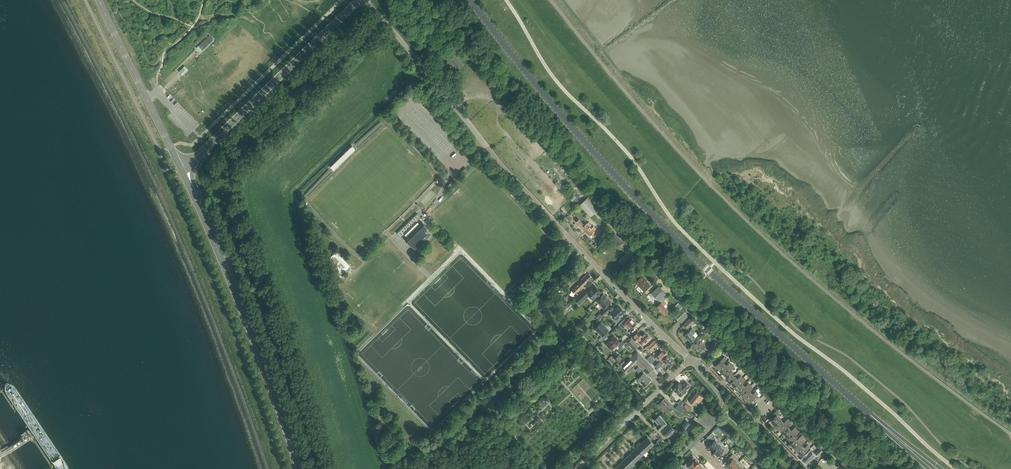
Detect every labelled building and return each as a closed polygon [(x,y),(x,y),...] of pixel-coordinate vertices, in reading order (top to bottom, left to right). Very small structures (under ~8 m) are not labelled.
[(213,37),(202,47),(206,52),(217,41),(213,37)] [(464,66),(454,53),(447,58),(457,71),(464,66)] [(179,71),(183,75),(189,69),(185,65),(179,71)] [(353,145),(330,165),(334,169),(356,149),(353,145)] [(598,210),(588,198),(580,205),(591,217),(598,210)] [(416,249),(433,232),(421,219),(403,236),(416,249)] [(592,229),(589,226),(591,224),(589,222),(587,223),(585,225),(580,219),(577,222),(589,235),(591,234),(593,236),(599,231),(594,226),(592,229)] [(351,265),(336,251),(328,259),(342,274),(345,271),(351,265)] [(578,277),(583,272),(580,268),(574,273),(572,272),(565,278),(571,284),(578,277)] [(584,283),(588,280),(590,281),(593,278),(588,273),(582,279),(582,280),(572,290),(575,293),(579,289),(583,286),(585,284),(584,283)] [(644,291),(650,285),(644,280),(645,279),(642,276),(639,278),(637,275),(632,280),(635,283),(635,282),(644,291)] [(666,293),(658,285),(651,292),(659,300),(666,293)] [(598,296),(601,293),(595,286),(587,293),(584,289),(581,292),(574,298),(580,304),(589,295),(593,300),(595,298),(597,300),(600,298),(598,296)] [(610,302),(603,294),(601,293),(598,296),(600,298),(597,300),(596,301),(604,309),(610,302)] [(565,306),(558,298),(554,301),(561,309),(565,306)] [(668,311),(663,306),(666,303),(664,301),(657,306),(665,314),(668,311)] [(624,312),(619,307),(611,314),(616,319),(615,321),(617,323),(622,319),(619,317),(624,312)] [(678,320),(685,313),(682,309),(675,316),(678,320)] [(636,324),(629,317),(626,320),(625,318),(619,325),(623,328),(627,324),(631,328),(632,327),(636,324)] [(687,328),(694,321),(691,317),(683,324),(687,328)] [(608,330),(601,323),(595,328),(602,335),(598,339),(601,342),(609,333),(607,331),(608,330)] [(695,338),(693,334),(695,332),(692,329),(684,336),(690,342),(695,338)] [(642,344),(650,337),(645,332),(641,335),(637,331),(632,336),(637,342),(637,341),(636,341),(638,340),(642,344)] [(620,348),(625,343),(622,340),(620,342),(614,336),(606,344),(612,350),(617,345),(620,348)] [(705,347),(698,339),(692,344),(699,352),(705,347)] [(638,347),(631,340),(627,343),(634,351),(638,347)] [(711,349),(717,342),(715,340),(708,347),(711,349)] [(651,350),(658,344),(655,341),(646,350),(648,352),(651,350)] [(665,357),(667,354),(662,348),(658,351),(660,353),(656,356),(654,358),(657,362),(659,360),(660,361),(662,359),(665,357)] [(652,368),(637,352),(622,367),(627,372),(636,363),(646,373),(652,368)] [(622,358),(619,355),(618,355),(616,353),(612,357),(618,362),(622,358)] [(654,360),(650,355),(646,358),(650,363),(654,360)] [(674,364),(667,356),(666,357),(665,357),(662,359),(662,360),(662,361),(669,368),(674,364)] [(718,370),(725,363),(723,362),(726,359),(724,357),(714,366),(718,370)] [(722,374),(732,365),(730,362),(727,365),(725,363),(718,370),(722,374)] [(663,369),(660,366),(657,363),(654,366),(657,369),(656,370),(659,372),(663,369)] [(732,376),(730,374),(733,371),(731,370),(734,367),(732,365),(722,374),(726,378),(728,380),(732,376)] [(650,381),(643,374),(637,379),(644,386),(650,381)] [(733,387),(743,378),(741,376),(738,379),(736,377),(734,378),(732,376),(728,380),(731,382),(729,383),(733,387)] [(737,391),(743,385),(742,383),(745,380),(743,378),(733,387),(737,391)] [(686,390),(690,386),(685,380),(681,384),(679,382),(673,389),(674,389),(673,390),(679,396),(680,396),(687,390),(686,390)] [(741,395),(750,386),(748,384),(745,387),(743,385),(737,391),(741,395)] [(745,399),(751,393),(749,391),(752,388),(750,386),(741,395),(745,399)] [(748,403),(752,399),(754,401),(759,397),(757,395),(758,394),(756,391),(753,394),(751,393),(745,399),(748,403)] [(699,403),(703,397),(696,392),(694,395),(695,396),(690,402),(694,405),(697,402),(699,403)] [(673,406),(664,398),(658,405),(666,412),(673,406)] [(693,415),(685,408),(678,404),(675,408),(682,413),(681,414),(689,421),(693,415)] [(782,421),(777,415),(779,413),(776,410),(771,415),(773,418),(770,421),(776,427),(782,421)] [(668,438),(675,430),(669,424),(666,428),(664,426),(667,423),(659,416),(655,420),(658,423),(657,424),(658,426),(657,427),(660,430),(661,429),(662,430),(661,431),(668,438)] [(789,422),(787,420),(784,423),(782,421),(776,427),(780,431),(789,422)] [(686,421),(681,427),(684,430),(690,423),(686,421)] [(783,435),(790,429),(788,427),(791,424),(789,422),(780,431),(783,435)] [(787,439),(796,429),(798,427),(796,425),(794,427),(791,430),(790,429),(783,435),(787,439)] [(791,443),(795,438),(797,437),(795,435),(798,432),(796,429),(787,439),(791,443)] [(720,444),(719,444),(715,440),(717,438),(715,435),(708,442),(710,444),(708,447),(710,449),(712,451),(720,444)] [(647,451),(654,444),(648,437),(641,444),(639,443),(636,445),(638,447),(615,468),(628,468),(644,454),(647,451)] [(663,442),(664,441),(661,437),(656,441),(661,447),(664,444),(663,442)] [(793,448),(802,439),(800,437),(797,440),(795,438),(791,443),(789,444),(793,448)] [(796,452),(803,446),(801,444),(804,441),(802,439),(793,448),(796,452)] [(723,455),(728,450),(726,447),(724,449),(720,444),(712,451),(715,454),(717,456),(720,452),(723,455)] [(800,456),(810,447),(808,444),(804,447),(803,446),(796,452),(800,456)] [(817,456),(823,451),(820,448),(814,453),(817,456)] [(806,463),(815,455),(809,449),(808,451),(809,452),(802,459),(806,463)] [(739,461),(733,454),(727,459),(730,462),(726,465),(730,468),(731,468),(739,461)] [(699,464),(695,459),(691,463),(689,460),(683,465),(687,468),(694,468),(699,464)]
